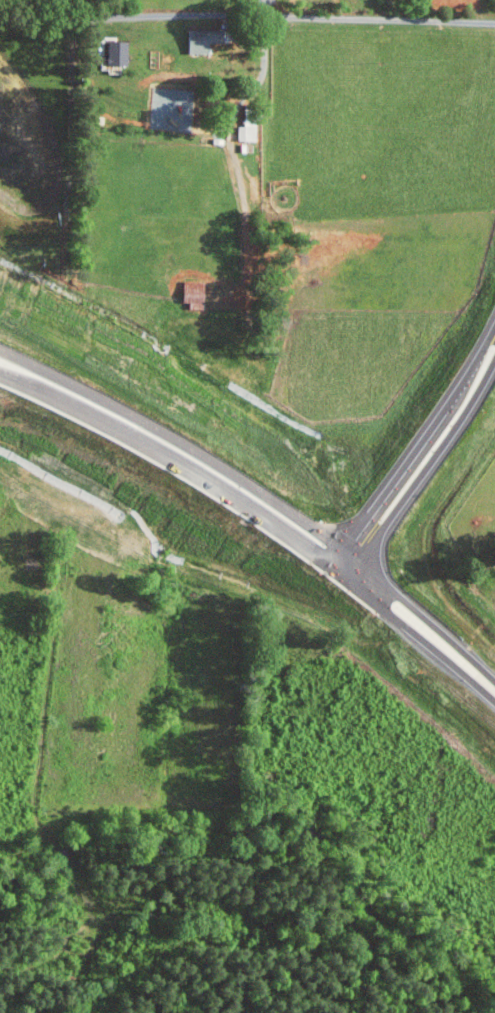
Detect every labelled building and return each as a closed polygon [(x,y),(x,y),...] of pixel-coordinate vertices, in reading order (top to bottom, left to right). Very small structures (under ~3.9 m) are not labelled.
[(226,29),(189,30),(189,53),(212,53),(212,43),(227,43),(226,29)] [(131,41),(113,41),(113,65),(131,64),(131,41)] [(258,141),(259,117),(239,117),(239,140),(258,141)] [(206,309),(207,282),(189,282),(188,309),(206,309)]
